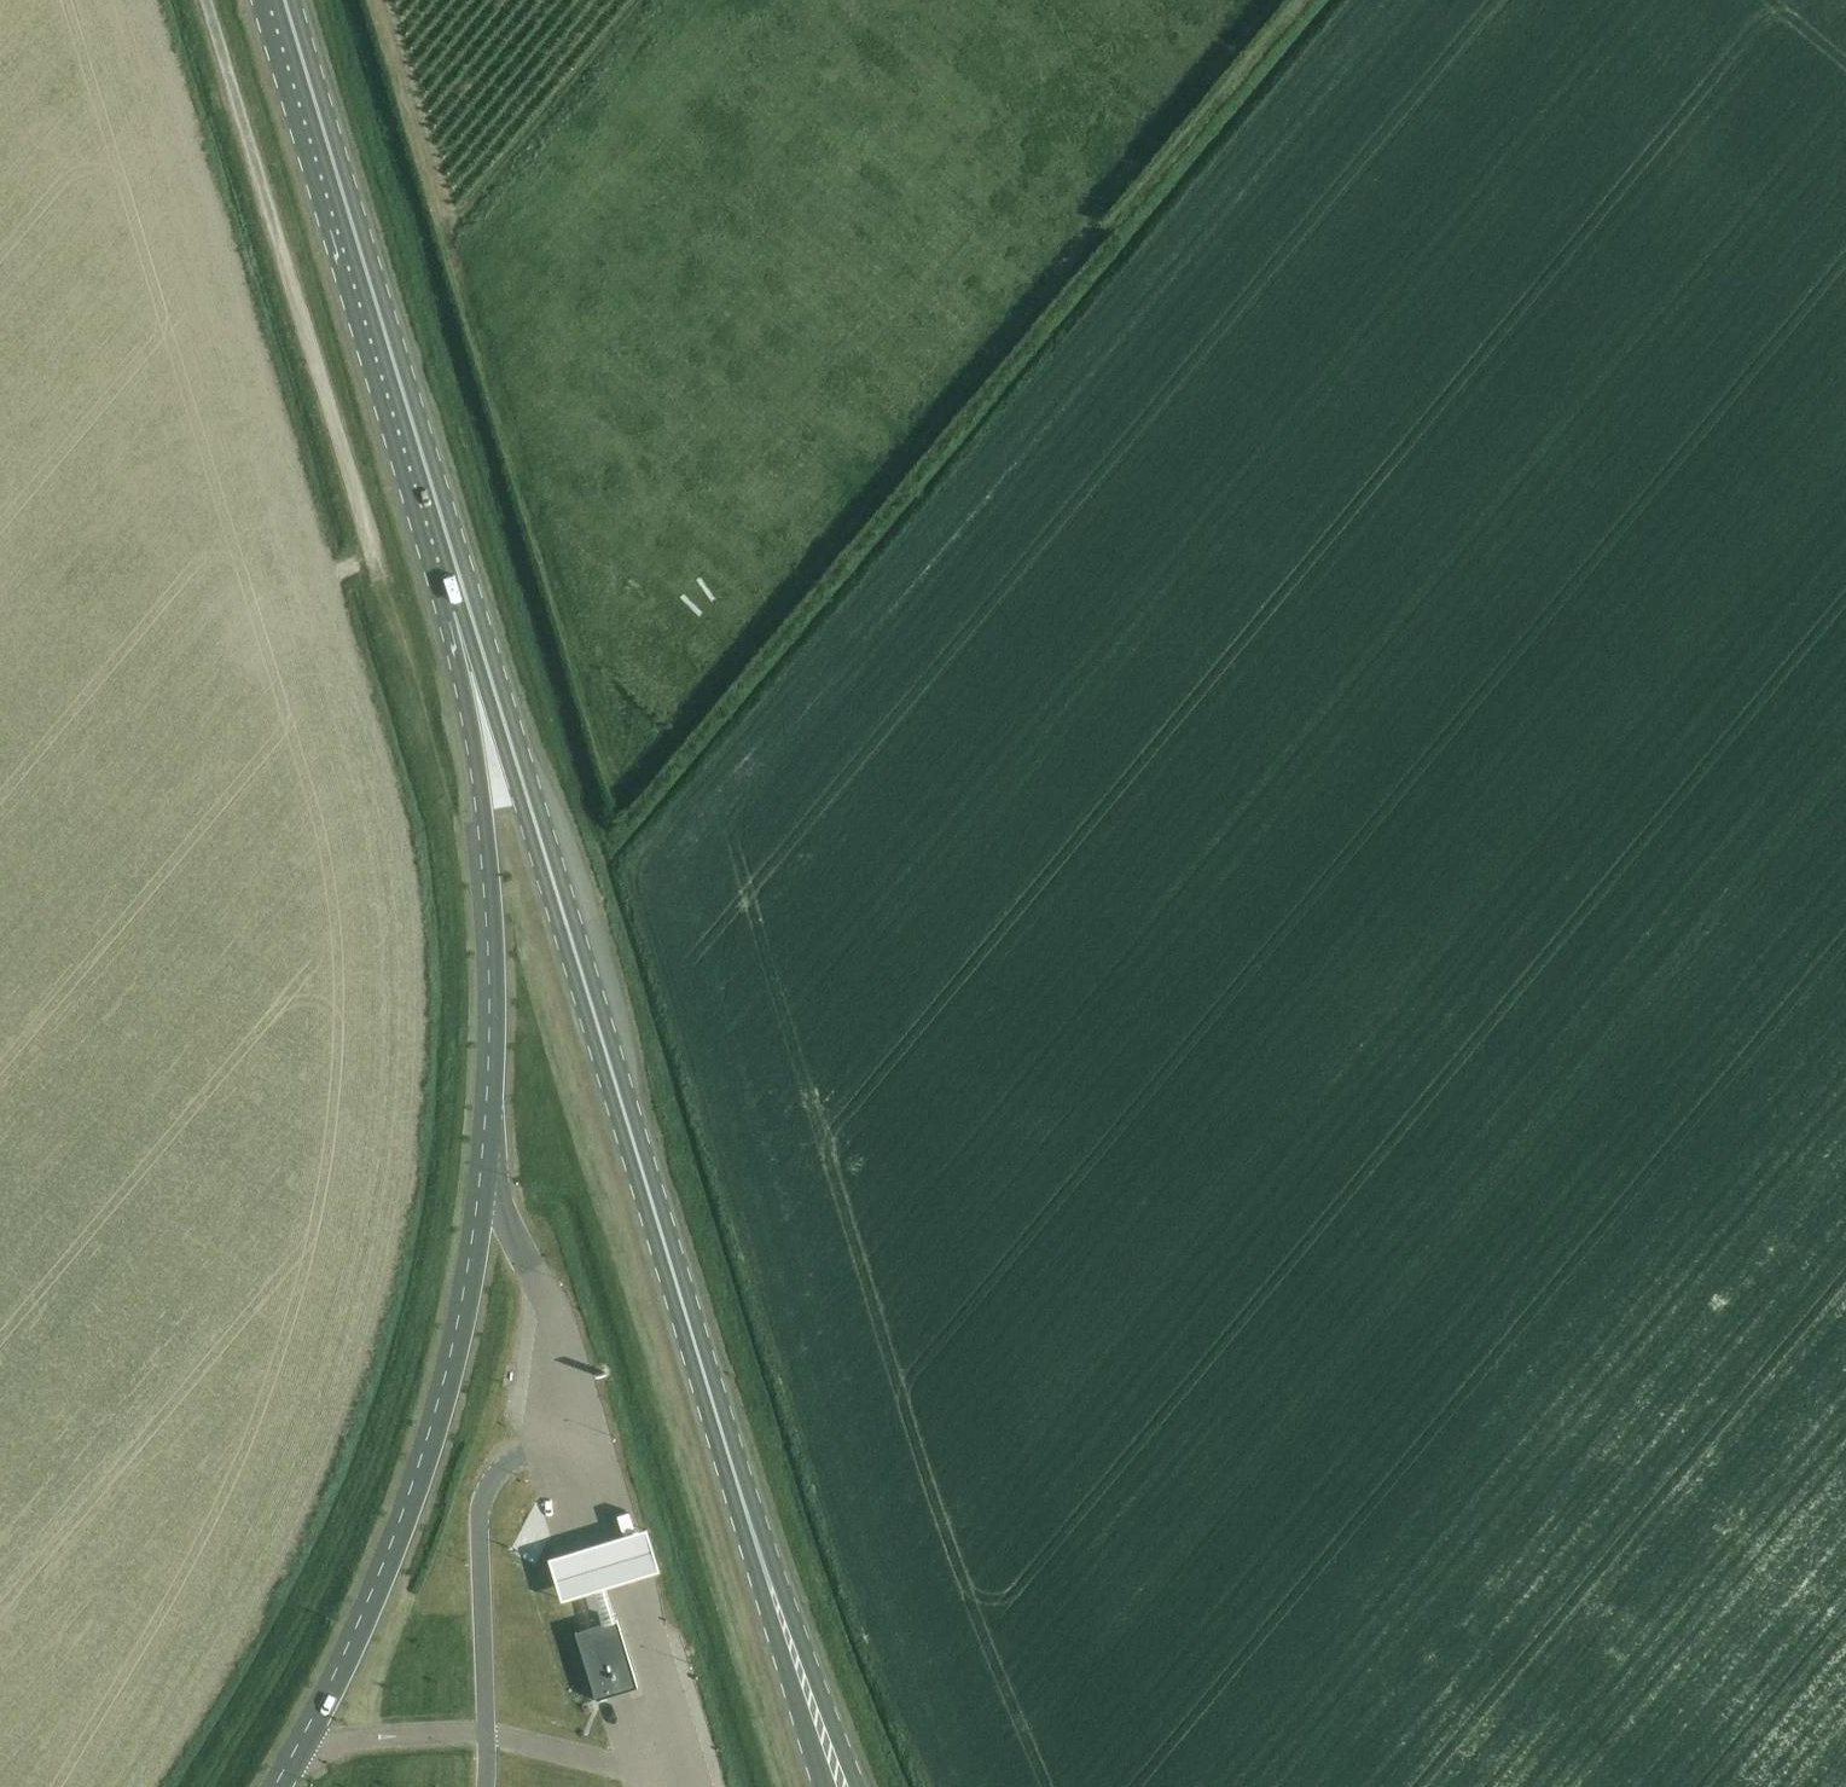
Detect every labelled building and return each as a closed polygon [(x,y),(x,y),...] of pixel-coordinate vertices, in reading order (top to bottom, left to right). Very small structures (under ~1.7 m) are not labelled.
[(662,1575),(648,1531),(548,1563),(562,1607),(595,1596),(605,1629),(617,1625),(615,1619),(617,1619),(609,1592),(662,1575)] [(577,1631),(576,1632),(597,1700),(638,1687),(617,1619),(615,1619),(617,1625),(579,1637),(577,1631)]
